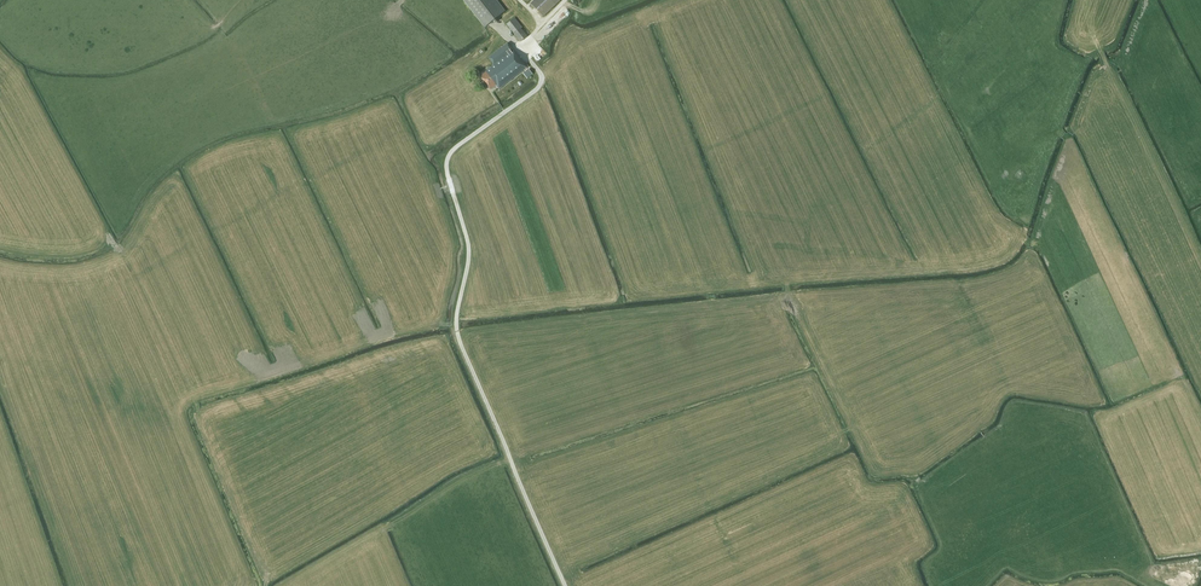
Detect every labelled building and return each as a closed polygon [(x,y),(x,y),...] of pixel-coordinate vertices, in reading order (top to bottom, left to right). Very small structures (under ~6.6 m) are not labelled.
[(497,0),(464,0),(485,27),(505,11),(497,0)] [(559,0),(535,0),(532,3),(543,16),(559,0)] [(527,36),(521,28),(522,27),(515,18),(507,24),(514,33),(521,41),(527,36)] [(526,65),(517,54),(517,55),(513,50),(514,50),(508,43),(489,57),(494,65),(486,71),(486,72),(481,76),(491,89),(496,85),(499,89),(527,67),(528,66),(527,65),(526,65)] [(533,74),(529,69),(523,73),(527,78),(533,74)]
